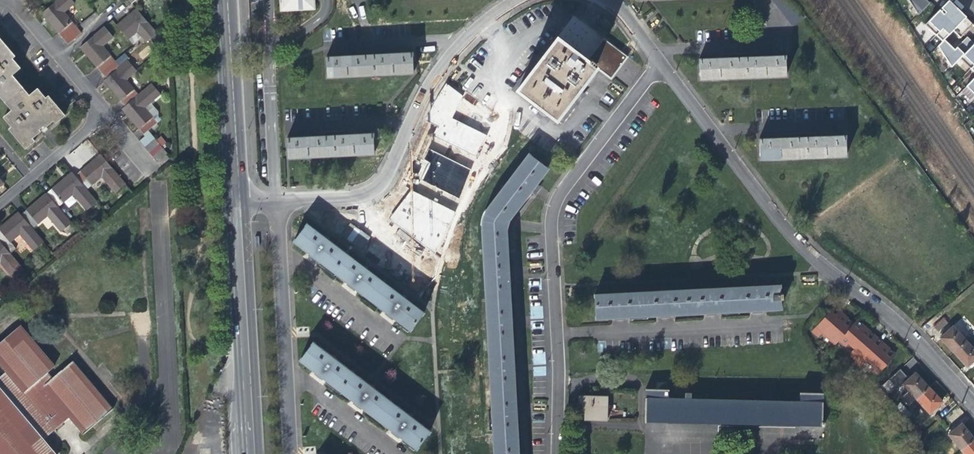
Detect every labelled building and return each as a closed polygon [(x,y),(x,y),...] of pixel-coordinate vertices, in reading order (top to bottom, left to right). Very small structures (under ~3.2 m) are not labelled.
[(71,0),(57,0),(41,13),(50,23),(67,44),(81,33),(64,12),(74,3),(71,0)] [(314,0),(280,0),(280,9),(298,8),(301,8),(314,7),(314,0)] [(792,28),(803,19),(788,0),(771,0),(792,28)] [(924,10),(929,5),(925,0),(913,0),(924,10)] [(944,6),(939,11),(943,15),(953,5),(949,2),(944,6)] [(523,58),(560,85),(601,33),(559,4),(523,58)] [(938,35),(944,41),(953,32),(960,39),(970,29),(973,26),(953,5),(943,15),(939,11),(925,26),(936,37),(938,35)] [(124,19),(116,26),(128,39),(137,31),(147,42),(157,34),(136,9),(124,19)] [(143,107),(149,102),(158,94),(150,85),(138,95),(125,80),(136,70),(127,60),(119,66),(102,46),(113,36),(105,27),(80,48),(89,59),(105,78),(103,80),(109,88),(124,106),(122,109),(129,118),(143,134),(148,130),(156,122),(151,116),(143,107)] [(55,118),(58,121),(67,113),(50,94),(48,96),(40,87),(32,93),(22,82),(14,73),(22,66),(14,57),(17,54),(0,35),(0,97),(12,111),(4,117),(12,126),(9,129),(25,148),(34,141),(32,138),(55,118)] [(973,45),(969,41),(967,38),(955,51),(944,41),(942,43),(934,52),(951,68),(960,60),(971,71),(972,69),(973,71),(973,45)] [(410,75),(409,55),(326,58),(327,78),(346,77),(392,75),(410,75)] [(787,77),(786,57),(764,58),(718,60),(703,60),(704,80),(787,77)] [(157,111),(149,102),(143,107),(151,116),(157,111)] [(139,142),(144,147),(154,138),(148,130),(143,134),(146,137),(139,142)] [(373,154),(373,135),(290,138),(290,157),(306,156),(353,155),(373,154)] [(159,136),(155,139),(159,143),(161,147),(165,143),(159,136)] [(154,138),(144,147),(148,153),(159,143),(155,139),(154,138)] [(845,157),(845,138),(825,139),(778,140),(761,141),(762,160),(845,157)] [(159,143),(148,153),(152,158),(163,148),(161,147),(159,143)] [(550,159),(530,143),(486,202),(483,209),(482,222),(495,453),(522,453),(509,218),(511,214),(550,159)] [(167,154),(163,148),(152,158),(157,163),(167,154)] [(89,165),(74,178),(85,191),(100,179),(114,195),(123,187),(99,157),(89,165)] [(436,251),(444,240),(470,166),(463,177),(447,171),(447,169),(441,164),(424,158),(417,178),(415,181),(414,184),(388,220),(430,249),(436,251)] [(96,204),(85,191),(74,178),(71,174),(62,181),(45,195),(56,209),(72,196),(85,213),(96,204)] [(32,206),(19,217),(31,230),(46,217),(60,234),(70,225),(56,209),(45,195),(32,206)] [(31,230),(19,217),(17,214),(8,222),(0,228),(0,245),(9,256),(16,249),(11,243),(19,236),(32,252),(42,244),(31,230)] [(9,256),(0,245),(0,266),(12,280),(23,272),(9,256)] [(332,267),(324,267),(321,267),(320,255),(298,256),(298,263),(299,282),(300,303),(305,303),(306,311),(306,328),(339,327),(338,319),(334,319),(334,318),(331,318),(331,311),(332,311),(332,306),(332,301),(325,301),(325,293),(322,293),(322,285),(324,285),(332,284),(332,267)] [(778,286),(593,295),(595,319),(779,310),(779,300),(782,300),(781,294),(779,294),(778,286)] [(857,369),(863,363),(865,361),(871,367),(869,369),(871,371),(884,359),(891,354),(883,348),(870,335),(854,321),(850,325),(844,319),(831,308),(809,332),(816,337),(818,334),(819,335),(821,332),(826,337),(826,338),(833,345),(837,340),(844,346),(846,344),(851,349),(849,351),(844,358),(857,369)] [(943,320),(933,328),(937,333),(947,325),(943,320)] [(16,447),(50,453),(41,443),(67,421),(80,438),(111,412),(72,364),(52,381),(46,375),(53,369),(19,328),(0,345),(0,369),(4,374),(0,378),(0,444),(16,447)] [(946,347),(952,354),(965,342),(952,328),(939,340),(946,347)] [(339,353),(330,353),(328,353),(327,342),(305,342),(305,350),(306,368),(307,390),(312,389),(313,398),(313,415),(346,414),(345,405),(341,406),(341,405),(338,405),(338,398),(339,398),(339,393),(339,388),(332,388),(332,379),(329,379),(329,372),(331,372),(339,371),(339,353)] [(965,342),(952,354),(959,362),(965,368),(973,361),(973,352),(965,342)] [(893,356),(891,354),(884,359),(871,371),(876,375),(893,356)] [(902,386),(915,400),(928,389),(922,383),(914,374),(902,386)] [(888,379),(880,392),(893,384),(888,379)] [(934,395),(928,389),(915,400),(929,415),(941,403),(934,395)] [(799,394),(799,403),(667,399),(668,390),(644,390),(643,423),(646,423),(820,426),(820,427),(823,427),(823,423),(821,423),(821,394),(799,394)] [(583,411),(583,418),(583,420),(599,421),(606,421),(606,398),(577,397),(577,411),(583,411)] [(909,415),(904,410),(901,413),(905,419),(909,415)] [(637,418),(615,419),(616,429),(638,428),(637,418)] [(947,436),(960,451),(973,441),(966,432),(960,425),(947,436)] [(973,441),(960,451),(962,453),(973,453),(973,442),(973,441)] [(16,447),(0,444),(0,453),(15,453),(16,447)]
